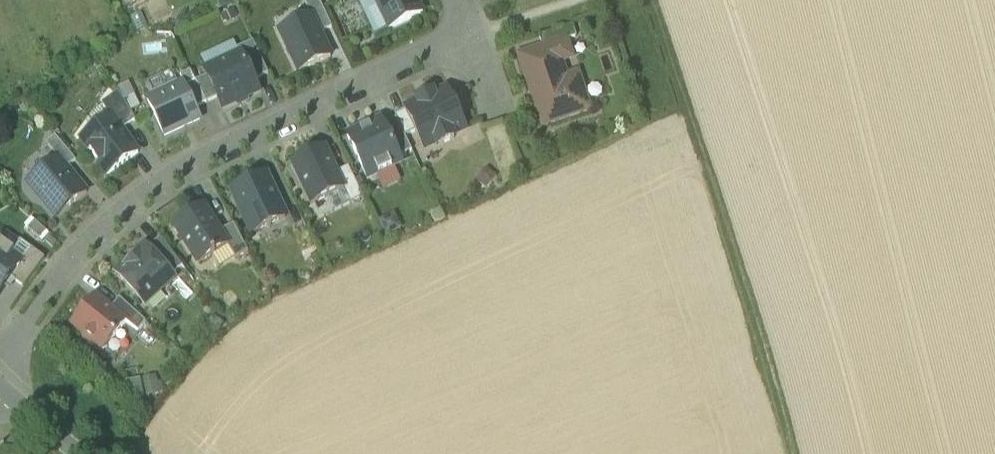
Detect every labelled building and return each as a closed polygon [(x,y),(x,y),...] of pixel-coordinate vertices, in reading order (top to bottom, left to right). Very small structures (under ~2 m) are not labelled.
[(311,17),(320,35),(333,29),(319,0),(310,0),(304,3),(311,17)] [(390,31),(423,15),(416,0),(375,0),(390,31)] [(280,32),(300,74),(331,59),(320,35),(311,17),(280,32)] [(539,38),(543,49),(566,42),(577,38),(573,26),(539,38)] [(182,38),(185,52),(200,49),(198,35),(182,38)] [(520,57),(544,125),(589,110),(577,75),(556,83),(550,66),(572,58),(566,42),(543,49),(520,57)] [(242,56),(254,83),(269,76),(253,43),(238,51),(240,56),(242,56)] [(208,78),(218,100),(223,111),(259,93),(254,83),(242,56),(240,56),(205,73),(208,78)] [(181,78),(184,85),(196,110),(207,105),(196,83),(191,73),(181,78)] [(196,83),(207,105),(218,100),(208,78),(196,83)] [(148,102),(165,138),(201,121),(196,110),(184,85),(148,102)] [(448,90),(405,110),(406,112),(416,133),(424,150),(438,144),(440,148),(455,141),(453,137),(467,131),(448,90)] [(112,118),(122,132),(136,122),(119,94),(102,106),(111,119),(112,118)] [(416,133),(406,112),(395,117),(397,120),(406,138),(416,133)] [(82,140),(108,177),(139,155),(122,132),(112,118),(111,119),(82,140)] [(397,120),(384,127),(400,159),(412,153),(406,138),(397,120)] [(392,169),(402,164),(400,159),(384,127),(382,122),(348,138),(368,180),(378,175),(379,177),(393,170),(392,169)] [(58,159),(67,170),(76,163),(56,138),(47,146),(58,159)] [(293,164),(313,206),(344,191),(336,175),(324,149),(293,164)] [(58,159),(29,184),(58,219),(88,195),(67,170),(58,159)] [(344,191),(351,205),(364,199),(349,169),(336,175),(344,191)] [(232,193),(253,235),(286,219),(266,177),(232,193)] [(174,227),(199,266),(228,248),(229,247),(220,234),(204,208),(174,227)] [(47,234),(35,223),(28,231),(40,242),(47,234)] [(228,248),(236,261),(249,255),(234,226),(220,234),(229,247),(228,248)] [(164,269),(172,277),(173,276),(166,267),(175,259),(161,240),(147,251),(164,269)] [(23,264),(21,263),(13,257),(15,254),(0,243),(0,296),(11,280),(23,264)] [(22,244),(15,254),(13,257),(21,263),(31,250),(22,244)] [(118,278),(147,251),(144,247),(115,274),(118,278)] [(45,261),(31,250),(21,263),(23,264),(11,280),(24,290),(45,261)] [(118,278),(144,306),(173,278),(172,277),(164,269),(147,251),(118,278)] [(166,267),(173,276),(183,269),(175,259),(166,267)] [(176,282),(173,278),(144,306),(147,309),(176,282)] [(96,346),(104,353),(126,325),(127,325),(111,312),(95,299),(73,327),(84,337),(85,342),(91,347),(96,346)] [(120,301),(111,312),(127,325),(126,325),(139,335),(146,325),(120,301)] [(159,394),(158,380),(146,380),(147,395),(159,394)]
